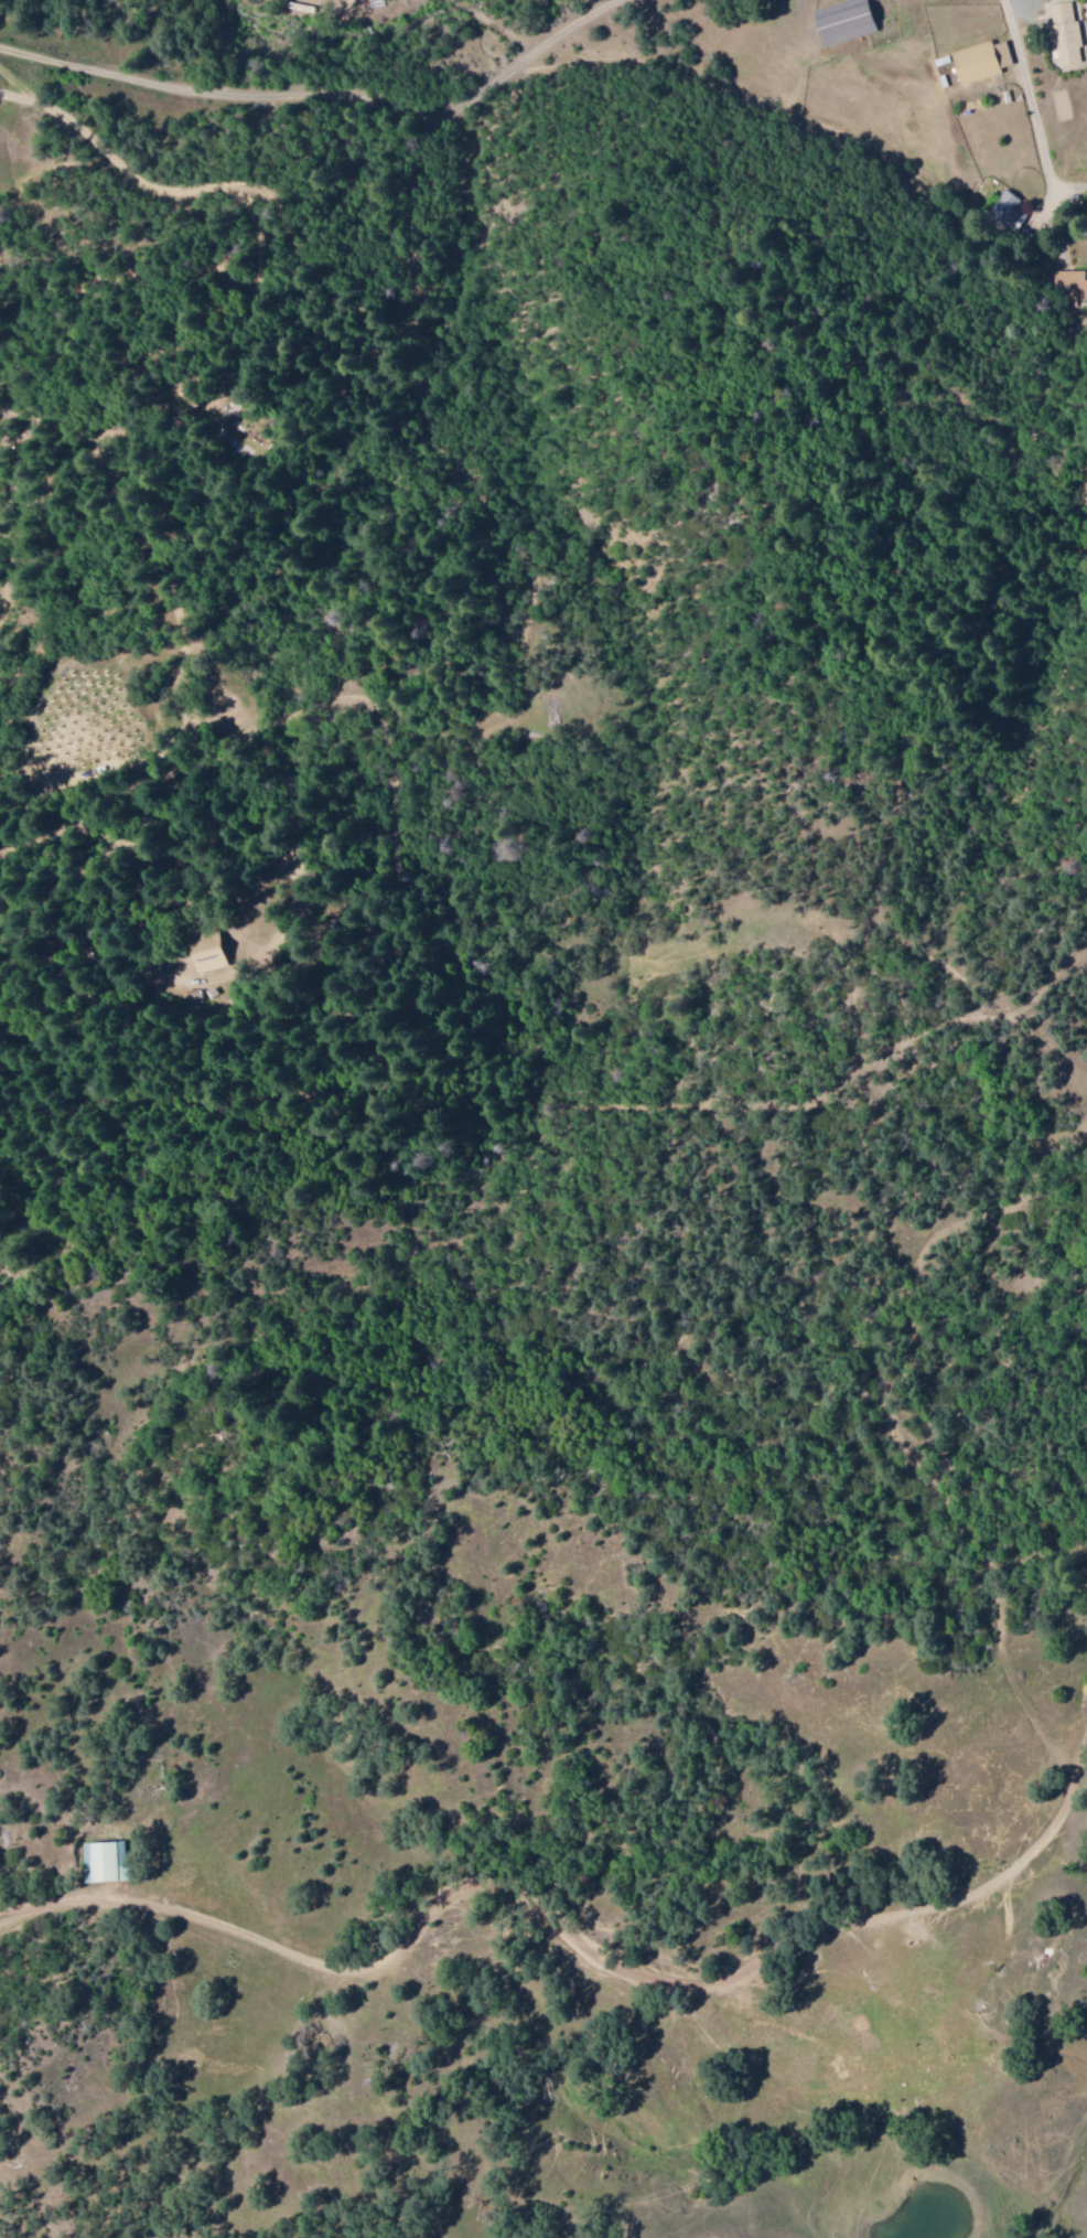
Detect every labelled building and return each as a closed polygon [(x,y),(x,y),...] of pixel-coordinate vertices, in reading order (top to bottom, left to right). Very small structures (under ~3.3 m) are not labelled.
[(879,31),(869,0),(848,0),(813,10),(823,47),(879,31)] [(1049,4),(1058,67),(1081,63),(1078,48),(1080,48),(1073,1),(1049,4)] [(1013,64),(1006,41),(993,45),(992,40),(952,52),(962,85),(1003,73),(1001,68),(1013,64)] [(1018,201),(1005,189),(987,209),(1012,232),(1024,218),(1013,207),(1018,201)] [(1083,271),(1055,272),(1056,299),(1086,298),(1086,280),(1083,280),(1083,271)] [(190,944),(194,973),(225,967),(220,939),(190,944)] [(82,1883),(126,1881),(125,1841),(80,1844),(82,1883)]
